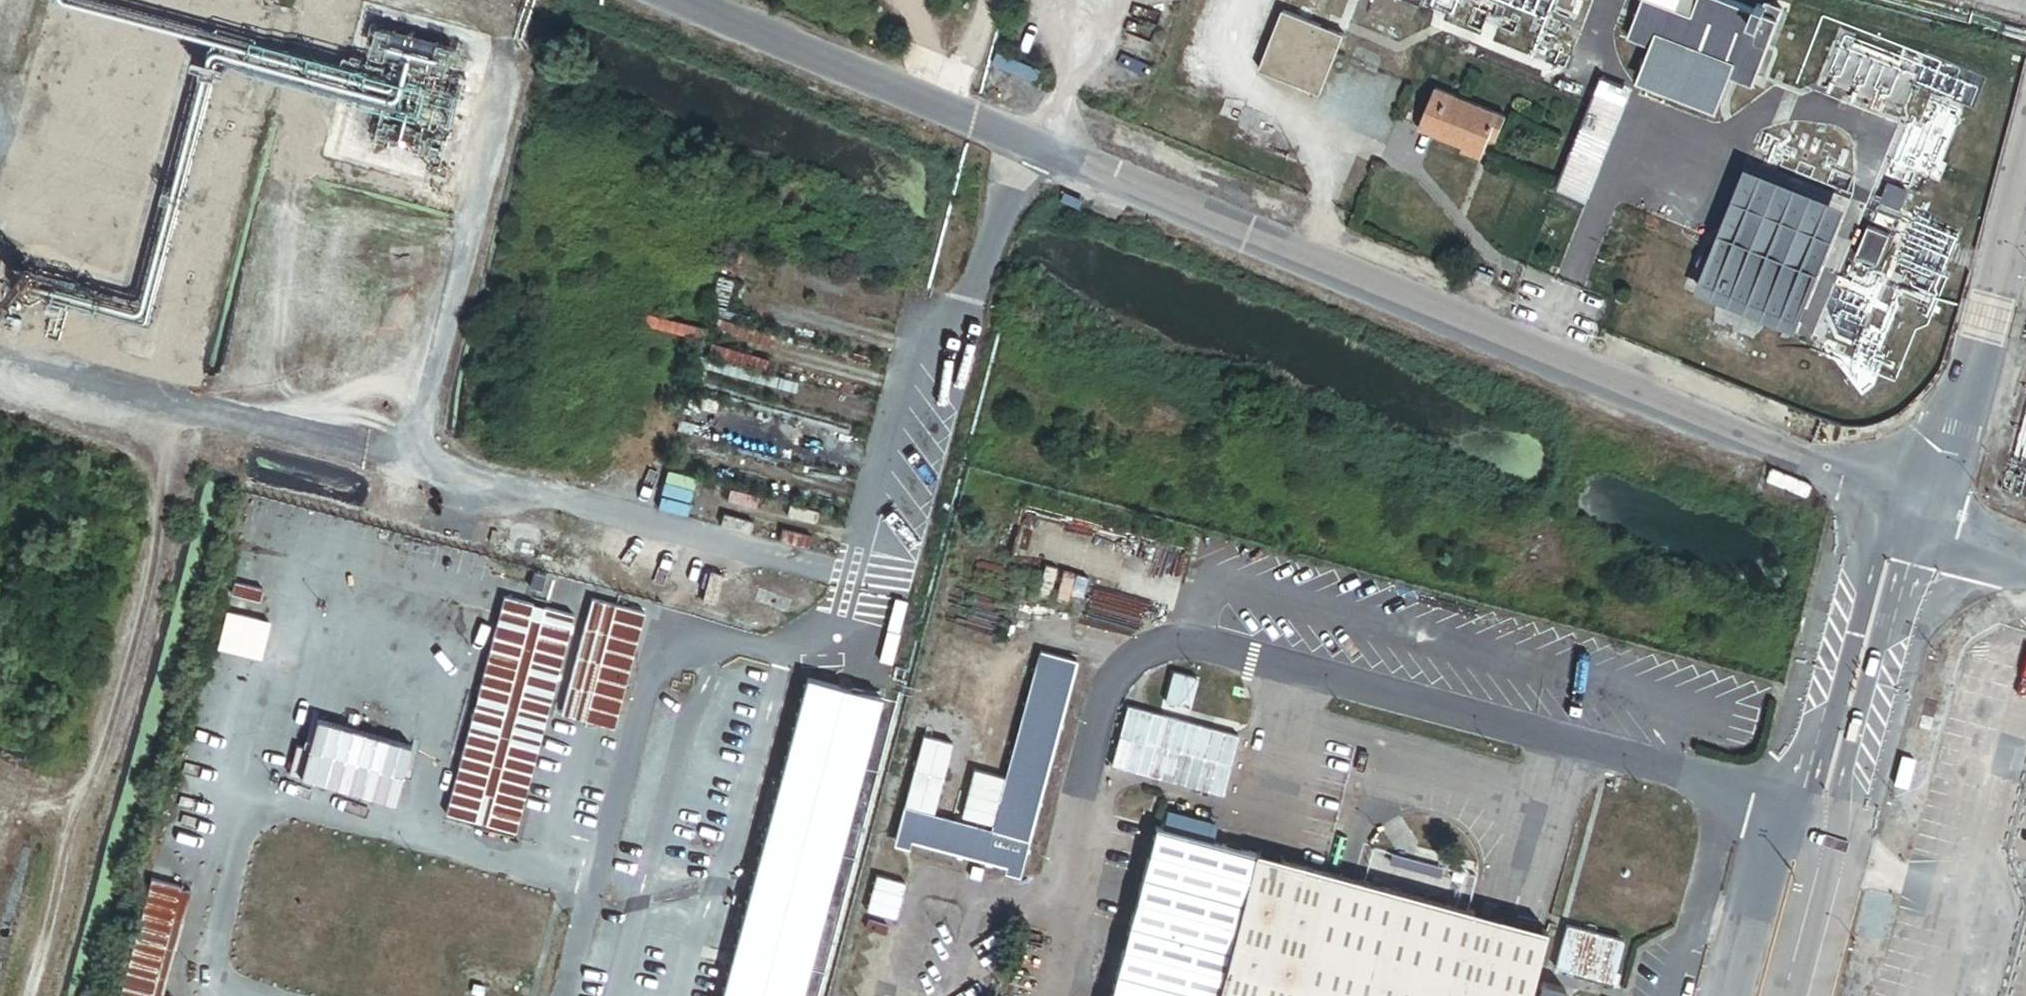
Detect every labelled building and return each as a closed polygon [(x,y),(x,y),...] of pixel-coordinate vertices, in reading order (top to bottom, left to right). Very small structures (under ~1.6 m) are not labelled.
[(1639,88),(1713,119),(1727,85),(1750,94),(1782,18),(1765,11),(1764,15),(1756,12),(1753,19),(1708,0),(1700,0),(1690,24),(1675,18),(1658,11),(1644,5),(1628,44),(1653,55),(1639,88)] [(1658,11),(1663,0),(1641,0),(1639,3),(1644,5),(1658,11)] [(1690,24),(1700,0),(1682,0),(1675,18),(1690,24)] [(1342,42),(1281,17),(1256,78),(1317,103),(1342,42)] [(1580,200),(1622,96),(1600,87),(1558,191),(1580,200)] [(1504,125),(1433,96),(1417,135),(1460,153),(1457,158),(1478,166),(1485,147),(1494,150),(1504,125)] [(1744,176),(1718,237),(1722,239),(1814,278),(1818,280),(1844,218),(1744,176)] [(1906,202),(1887,194),(1881,210),(1899,218),(1906,202)] [(1877,269),(1891,240),(1871,231),(1858,260),(1877,269)] [(1814,278),(1722,239),(1697,298),(1790,337),(1814,278)] [(997,834),(909,810),(901,840),(1026,874),(1082,664),(1045,654),(997,834)] [(881,701),(805,681),(723,995),(804,995),(881,701)] [(1207,821),(1202,839),(1217,843),(1221,825),(1207,821)] [(1162,828),(1117,995),(1499,995),(1314,946),(1334,875),(1217,843),(1202,839),(1162,828)] [(1334,875),(1314,946),(1499,995),(1534,995),(1537,983),(1551,933),(1334,875)] [(1572,993),(1537,983),(1534,995),(1572,995),(1572,993)]
